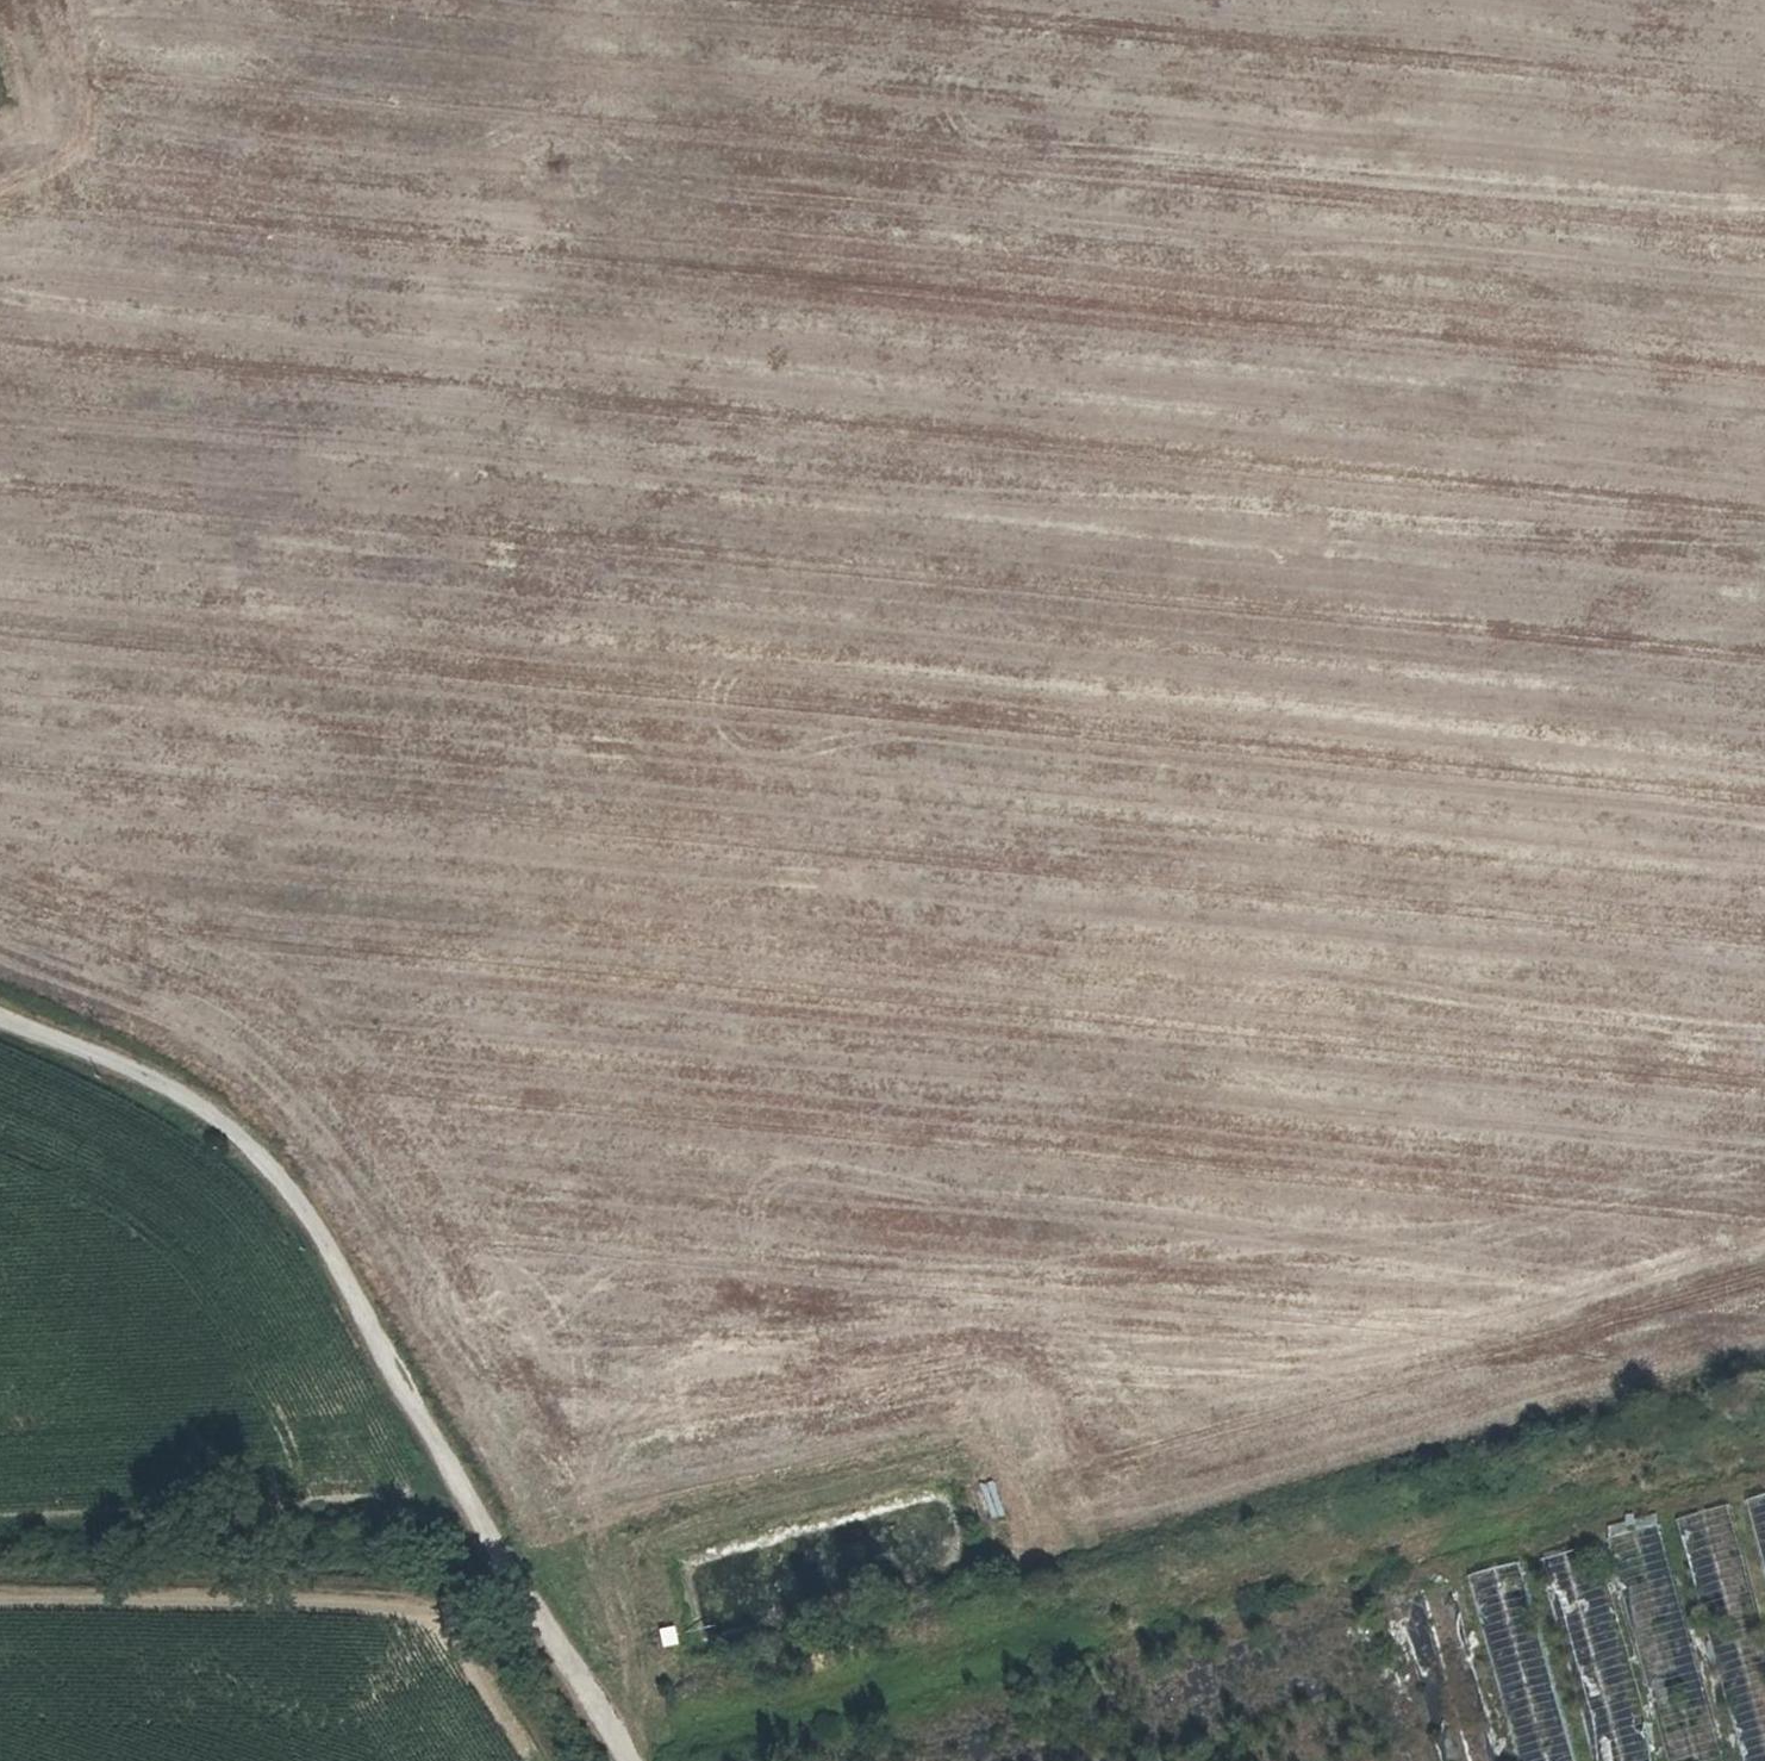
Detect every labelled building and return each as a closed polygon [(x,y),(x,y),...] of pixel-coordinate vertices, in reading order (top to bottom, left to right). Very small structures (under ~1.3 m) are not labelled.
[(976,1519),(996,1516),(991,1480),(972,1483),(976,1519)] [(1747,1498),(1755,1533),(1764,1531),(1764,1494),(1747,1498)] [(1697,1615),(1746,1610),(1734,1507),(1696,1511),(1697,1515),(1685,1516),(1697,1615)] [(1442,1760),(1490,1760),(1447,1583),(1402,1594),(1442,1760)] [(1547,1655),(1500,1665),(1520,1760),(1569,1760),(1547,1655)]
